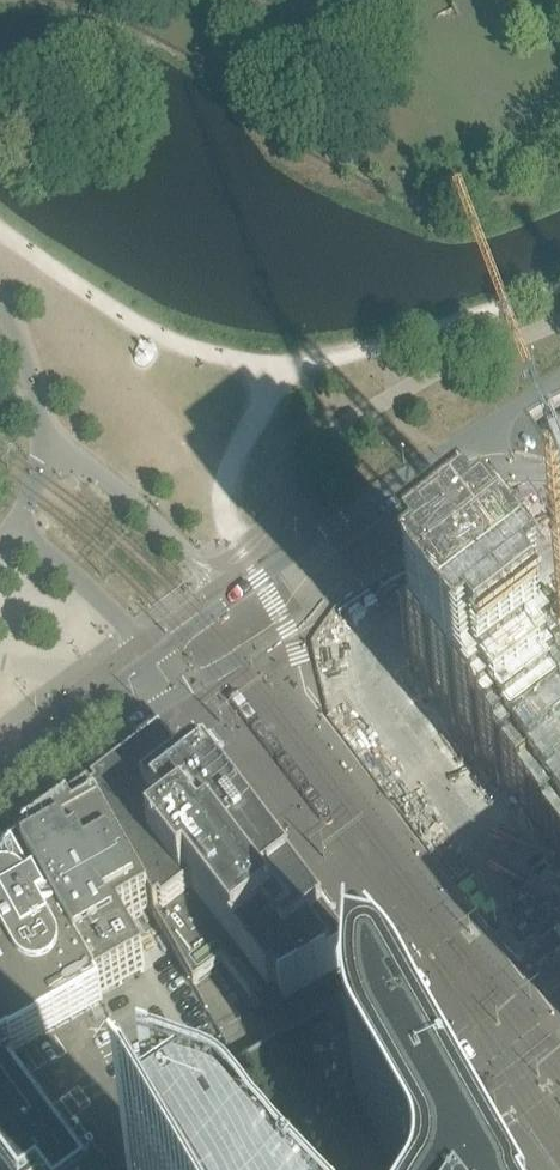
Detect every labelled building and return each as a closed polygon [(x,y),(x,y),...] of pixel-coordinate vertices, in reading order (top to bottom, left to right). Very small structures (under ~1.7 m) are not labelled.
[(391,653),(399,682),(407,713),(559,942),(559,555),(391,653)] [(351,968),(256,844),(213,788),(205,777),(197,767),(183,778),(161,750),(90,804),(91,805),(21,855),(19,858),(85,976),(87,975),(131,950),(119,928),(132,921),(133,922),(150,912),(194,989),(198,986),(198,985),(223,966),(252,1005),(251,1006),(261,1019),(351,968)] [(19,858),(0,872),(0,1057),(3,1061),(102,1005),(98,999),(109,992),(103,982),(99,979),(96,980),(91,982),(87,975),(85,976),(19,858)] [(475,1167),(476,1165),(478,1162),(477,1158),(475,1155),(471,1154),(468,1155),(449,1125),(422,1079),(418,1072),(405,1049),(394,1036),(384,1026),(384,1025),(378,1018),(375,1020),(381,1026),(362,1023),(359,1065),(359,1072),(359,1078),(359,1079),(359,1081),(359,1083),(359,1084),(360,1087),(360,1089),(361,1094),(362,1101),(363,1103),(363,1104),(363,1106),(364,1108),(365,1110),(366,1112),(367,1114),(367,1115),(399,1169),(476,1169),(475,1167)] [(3,1061),(0,1057),(0,1169),(84,1169),(4,1063),(3,1061)]
